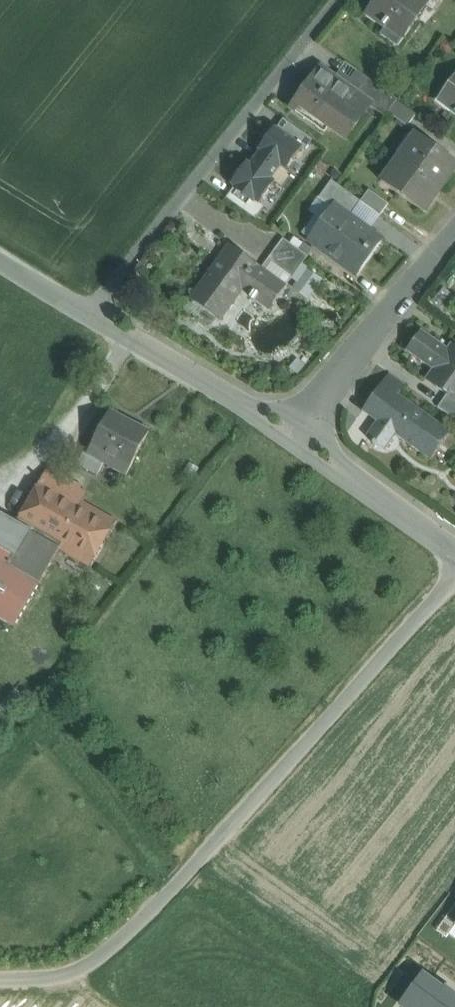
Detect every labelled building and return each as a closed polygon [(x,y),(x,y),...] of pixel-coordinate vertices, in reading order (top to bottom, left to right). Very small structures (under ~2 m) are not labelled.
[(371,15),(368,13),(367,15),(386,29),(391,22),(403,31),(423,3),(424,2),(422,0),(381,0),(371,15)] [(424,2),(423,3),(434,11),(441,0),(422,0),(424,2)] [(356,95),(321,70),(297,103),(346,138),(369,105),(370,104),(356,95)] [(398,100),(368,79),(356,95),(370,104),(369,105),(385,117),(388,113),(396,101),(398,100)] [(416,115),(396,101),(388,113),(408,127),(416,115)] [(312,142),(283,120),(277,129),(306,151),(312,142)] [(302,151),(275,130),(232,187),(259,208),(277,184),(269,179),(281,163),(289,168),(302,151)] [(417,133),(398,159),(441,190),(454,169),(454,161),(417,133)] [(441,190),(398,159),(382,182),(424,212),(441,190)] [(361,201),(332,180),(319,198),(335,209),(336,208),(349,218),(361,201)] [(389,204),(369,190),(361,201),(380,215),(389,204)] [(369,232),(380,215),(361,201),(349,218),(369,232)] [(349,218),(336,208),(335,209),(313,241),(356,272),(357,270),(356,269),(367,253),(369,254),(379,239),(369,232),(349,218)] [(287,241),(271,263),(293,278),(308,257),(287,241)] [(259,266),(233,247),(223,261),(221,260),(192,300),(220,320),(246,284),(256,292),(251,299),(255,301),(257,299),(271,309),(286,287),(258,268),(259,266)] [(293,278),(271,263),(267,269),(288,284),(293,278)] [(323,279),(308,269),(294,290),(309,300),(323,279)] [(454,370),(454,346),(452,344),(448,349),(422,330),(414,341),(454,370)] [(414,341),(407,351),(433,370),(428,376),(439,384),(436,387),(447,395),(449,396),(451,393),(454,396),(454,370),(414,341)] [(390,373),(375,394),(389,405),(397,394),(399,395),(406,385),(390,373)] [(451,393),(449,396),(447,395),(438,408),(454,420),(454,396),(451,393)] [(399,395),(397,394),(389,405),(375,394),(363,412),(377,422),(366,437),(374,443),(373,444),(376,447),(378,445),(386,451),(396,435),(431,460),(451,432),(399,395)] [(132,426),(108,414),(87,454),(87,455),(103,464),(126,476),(149,433),(133,425),(132,426)] [(103,464),(87,455),(87,454),(84,452),(77,465),(97,475),(103,464)] [(48,471),(42,483),(41,482),(17,522),(16,523),(60,548),(89,564),(114,523),(81,504),(83,500),(77,496),(81,489),(48,471)] [(16,523),(17,522),(3,514),(0,520),(0,549),(15,558),(10,566),(40,583),(60,548),(16,523)] [(15,627),(40,583),(10,566),(15,558),(0,549),(0,619),(15,627)] [(454,926),(454,906),(437,930),(447,937),(454,926)] [(424,974),(400,1006),(401,1006),(454,1006),(454,997),(424,974)]
